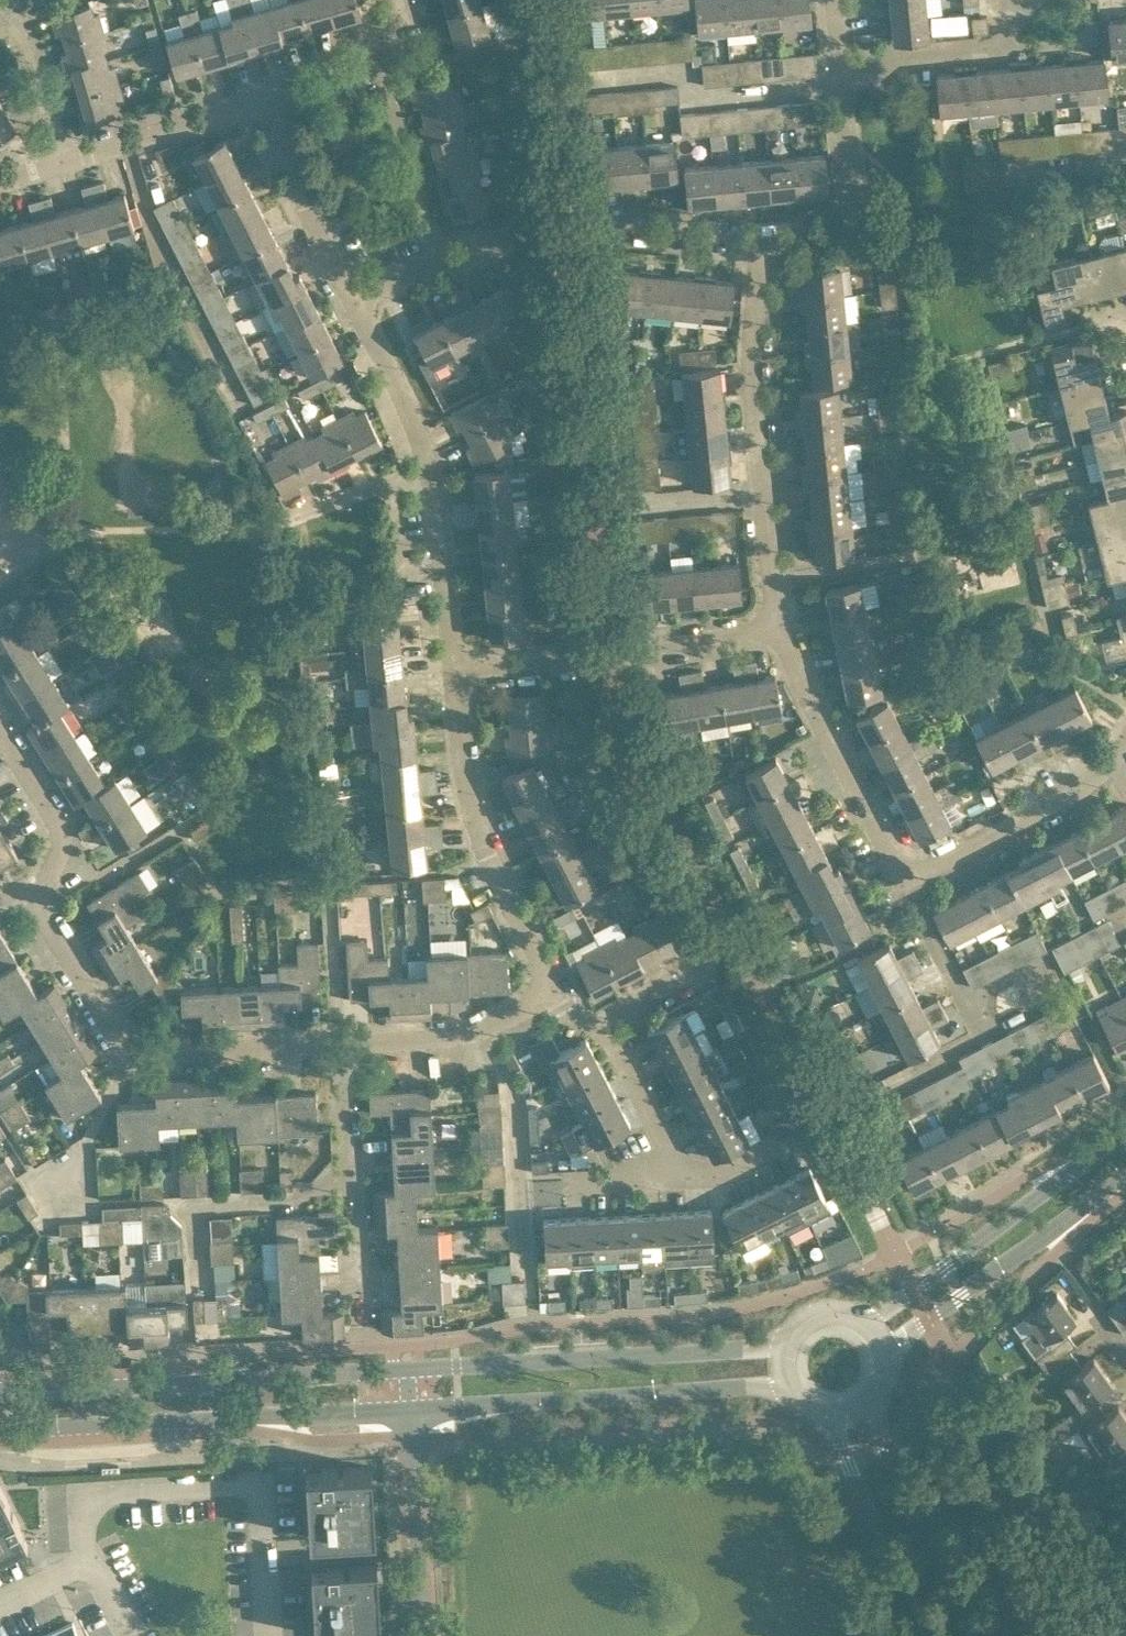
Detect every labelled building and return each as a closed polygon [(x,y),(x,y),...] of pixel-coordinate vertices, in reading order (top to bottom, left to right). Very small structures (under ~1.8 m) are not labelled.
[(220,24),(230,57),(256,50),(242,0),(228,0),(234,20),(220,24)] [(256,50),(268,46),(267,41),(281,37),(272,3),(254,9),(251,0),(242,0),(256,50)] [(272,3),(281,37),(308,29),(300,0),(283,0),(272,3)] [(308,29),(335,21),(328,0),(300,0),(308,29)] [(335,21),(362,13),(358,0),(328,0),(335,21)] [(449,12),(482,2),(481,0),(445,0),(449,12)] [(604,0),(574,0),(575,14),(605,11),(604,0)] [(605,11),(632,8),(631,0),(604,0),(605,11)] [(632,8),(660,5),(659,0),(631,0),(632,8)] [(725,0),(696,0),(700,31),(727,28),(725,0)] [(727,28),(755,25),(752,0),(725,0),(727,28)] [(755,25),(783,23),(780,0),(752,0),(755,25)] [(783,23),(811,20),(809,0),(780,0),(783,23)] [(888,17),(927,13),(926,0),(891,0),(892,5),(887,6),(888,17)] [(482,2),(449,12),(456,39),(474,34),(477,43),(499,37),(496,26),(489,28),(482,2)] [(63,32),(65,41),(104,30),(99,12),(93,14),(91,4),(52,15),(57,33),(63,32)] [(197,8),(188,11),(203,65),(230,57),(220,24),(203,29),(197,8)] [(203,65),(188,11),(179,13),(185,35),(167,40),(176,73),(203,65)] [(927,13),(888,17),(889,28),(894,28),(895,39),(930,36),(927,13)] [(989,29),(987,15),(972,16),(974,31),(989,29)] [(1108,19),(1112,56),(1125,55),(1125,17),(1108,19)] [(148,26),(153,45),(161,42),(156,24),(148,26)] [(63,52),(68,69),(107,58),(104,49),(109,47),(104,30),(65,41),(68,50),(63,52)] [(676,36),(678,57),(693,56),(691,34),(676,36)] [(647,39),(635,40),(638,62),(650,60),(647,39)] [(638,62),(635,40),(607,43),(609,65),(638,62)] [(161,42),(153,45),(158,64),(167,62),(161,42)] [(578,46),(581,68),(595,66),(593,45),(578,46)] [(816,73),(814,51),(800,53),(802,74),(816,73)] [(1086,53),(1075,54),(1079,97),(1107,95),(1104,57),(1086,59),(1086,53)] [(1065,61),(1048,63),(1052,100),(1079,97),(1075,54),(1064,55),(1065,61)] [(772,56),(758,57),(760,78),(774,77),(772,56)] [(758,57),(745,58),(747,79),(760,78),(758,57)] [(78,84),(81,94),(119,83),(114,65),(109,67),(107,58),(68,69),(73,86),(78,84)] [(1031,59),(1020,60),(1024,103),(1052,100),(1048,63),(1031,64),(1031,59)] [(1010,67),(993,68),(996,105),(1024,103),(1020,60),(1009,61),(1010,67)] [(717,61),(703,62),(705,83),(719,82),(717,61)] [(976,64),(965,65),(969,108),(971,125),(998,122),(996,105),(993,68),(976,70),(976,64)] [(969,108),(965,65),(954,66),(955,72),(937,74),(941,111),(969,108)] [(502,72),(507,89),(517,86),(512,69),(502,72)] [(161,78),(167,99),(176,96),(170,75),(161,78)] [(421,104),(424,113),(462,102),(457,84),(452,86),(449,77),(411,88),(416,105),(421,104)] [(119,83),(81,94),(83,104),(78,105),(83,123),(122,112),(119,102),(124,100),(119,83)] [(679,100),(678,85),(653,88),(640,89),(642,110),(655,109),(654,102),(679,100)] [(517,86),(507,89),(512,106),(522,103),(517,86)] [(626,90),(628,112),(642,110),(640,89),(626,90)] [(599,115),(597,93),(583,95),(586,116),(599,115)] [(818,99),(804,101),(806,122),(821,121),(818,99)] [(421,124),(426,141),(465,130),(462,121),(467,119),(462,102),(424,113),(426,122),(421,124)] [(0,104),(0,138),(17,127),(2,103),(0,104)] [(776,104),(763,105),(765,126),(778,125),(776,104)] [(1120,126),(1125,126),(1125,104),(1117,105),(1120,126)] [(763,105),(749,106),(752,128),(765,126),(763,105)] [(721,109),(708,110),(710,132),(723,131),(721,109)] [(696,133),(710,132),(708,110),(694,112),(696,133)] [(507,123),(513,145),(523,142),(516,120),(507,123)] [(1091,120),(1082,121),(1082,129),(1092,128),(1091,120)] [(1092,128),(1082,129),(1084,151),(1112,148),(1110,126),(1092,128)] [(437,157),(439,166),(478,155),(472,137),(467,139),(465,130),(426,141),(431,158),(437,157)] [(1068,131),(1055,132),(1057,154),(1071,152),(1068,131)] [(1057,154),(1055,132),(1041,133),(1044,155),(1057,154)] [(1013,136),(999,138),(1001,159),(1016,158),(1028,156),(1026,135),(1013,136)] [(194,156),(206,180),(237,164),(225,139),(208,147),(204,139),(183,149),(188,159),(194,156)] [(673,139),(645,141),(650,185),(660,184),(659,178),(677,176),(673,139)] [(645,141),(618,144),(622,182),(638,180),(639,186),(650,185),(645,141)] [(523,142),(513,145),(518,164),(528,162),(523,142)] [(622,182),(618,144),(589,147),(593,191),(605,190),(604,184),(622,182)] [(824,152),(796,154),(800,198),(810,197),(810,191),(827,189),(824,152)] [(796,154),(768,157),(772,195),(788,193),(789,199),(800,198),(796,154)] [(437,177),(442,194),(480,183),(477,174),(482,172),(478,155),(439,166),(442,175),(437,177)] [(768,157),(741,160),(745,204),(755,203),(755,197),(772,195),(768,157)] [(963,161),(965,175),(997,172),(996,158),(963,161)] [(741,160),(713,163),(717,200),(734,199),(734,205),(745,204),(741,160)] [(717,200),(713,163),(685,166),(689,209),(701,208),(700,202),(717,200)] [(206,180),(219,204),(250,188),(237,164),(206,180)] [(997,172),(965,175),(966,189),(998,186),(997,172)] [(104,179),(92,183),(107,233),(134,225),(125,192),(109,197),(104,179)] [(517,182),(522,199),(532,196),(527,179),(517,182)] [(87,203),(71,208),(81,241),(107,233),(92,183),(81,186),(87,203)] [(480,183),(442,194),(446,211),(452,210),(455,220),(493,209),(488,190),(482,192),(480,183)] [(219,204),(231,229),(263,213),(250,188),(219,204)] [(1108,198),(1111,209),(1115,208),(1118,220),(1125,218),(1125,209),(1125,205),(1125,194),(1108,198)] [(51,195),(39,198),(49,231),(54,249),(58,263),(85,255),(81,241),(71,208),(56,212),(51,195)] [(154,206),(158,215),(178,205),(173,196),(154,206)] [(34,218),(18,223),(20,231),(27,256),(29,256),(34,273),(59,266),(58,263),(54,249),(49,231),(39,198),(29,201),(34,218)] [(1111,209),(1108,198),(1087,203),(1090,214),(1111,209)] [(137,205),(129,208),(134,224),(142,222),(137,205)] [(1071,207),(1050,212),(1053,223),(1056,222),(1074,218),(1071,207)] [(1050,212),(1030,217),(1032,228),(1047,224),(1053,223),(1050,212)] [(231,229),(244,253),(275,237),(263,213),(231,229)] [(1034,234),(1032,228),(1030,217),(1017,220),(1021,237),(1034,234)] [(1053,223),(1047,224),(1050,239),(1059,237),(1056,222),(1053,223)] [(4,274),(1,264),(27,256),(20,231),(18,223),(0,228),(0,275),(4,274)] [(1091,253),(1101,292),(1120,288),(1115,268),(1125,265),(1125,244),(1125,245),(1121,232),(1104,236),(1100,242),(1102,250),(1091,253)] [(174,246),(179,255),(198,246),(193,236),(174,246)] [(244,253),(257,278),(288,262),(275,237),(244,253)] [(1073,257),(1052,262),(1057,281),(1057,282),(1077,277),(1082,297),(1101,292),(1091,253),(1088,240),(1079,242),(1075,249),(1077,256),(1073,257)] [(798,285),(799,297),(843,292),(841,268),(855,262),(848,245),(818,256),(819,265),(802,267),(804,284),(798,285)] [(198,246),(179,255),(184,264),(203,254),(198,246)] [(513,282),(489,294),(504,324),(541,306),(537,259),(508,273),(513,282)] [(257,278),(269,302),(305,284),(300,274),(295,276),(288,262),(257,278)] [(1115,268),(1120,288),(1125,286),(1125,265),(1115,268)] [(617,306),(646,309),(650,268),(639,267),(638,270),(621,269),(617,306)] [(646,309),(673,311),(677,274),(659,273),(660,269),(650,268),(646,309)] [(878,272),(880,289),(895,287),(894,270),(878,272)] [(673,311),(701,314),(705,274),(693,273),(693,276),(677,274),(673,311)] [(705,274),(701,314),(727,317),(731,280),(714,278),(715,275),(705,274)] [(1057,282),(1057,281),(1038,286),(1047,325),(1067,320),(1063,302),(1082,297),(1077,277),(1057,282)] [(281,312),(287,324),(317,309),(305,284),(269,302),(275,315),(281,312)] [(94,285),(80,289),(84,304),(98,300),(94,285)] [(467,285),(456,290),(480,337),(504,324),(489,294),(475,301),(467,285)] [(199,296),(204,305),(224,295),(219,286),(199,296)] [(895,287),(880,289),(881,306),(897,305),(895,287)] [(454,312),(439,319),(455,349),(480,337),(456,290),(446,295),(454,312)] [(806,306),(808,324),(846,320),(843,292),(799,297),(800,306),(806,306)] [(224,295),(204,305),(209,315),(229,305),(224,295)] [(42,306),(31,309),(35,321),(46,317),(42,306)] [(287,324),(300,349),(330,333),(317,309),(287,324)] [(439,319),(414,332),(423,348),(415,352),(426,373),(430,381),(438,377),(434,369),(435,368),(447,362),(444,355),(455,349),(439,319)] [(804,340),(805,352),(849,347),(846,320),(808,324),(809,339),(804,340)] [(883,327),(885,344),(901,342),(899,325),(883,327)] [(224,343),(229,354),(249,344),(243,333),(224,343)] [(330,333),(300,349),(312,374),(343,358),(330,333)] [(625,337),(611,339),(614,371),(628,370),(625,337)] [(1051,347),(1061,385),(1100,375),(1091,337),(1051,347)] [(614,371),(611,339),(597,340),(600,373),(614,371)] [(249,344),(229,354),(234,363),(253,353),(249,344)] [(714,346),(697,348),(699,363),(716,361),(714,346)] [(849,347),(805,352),(806,361),(811,361),(813,380),(851,376),(849,347)] [(699,363),(697,348),(680,350),(682,364),(699,363)] [(988,361),(991,373),(1013,367),(1010,356),(988,361)] [(528,371),(537,388),(545,383),(537,367),(528,371)] [(682,370),(684,399),(725,395),(724,384),(720,384),(719,367),(682,370)] [(337,369),(319,378),(323,387),(341,378),(337,369)] [(629,376),(630,390),(651,388),(649,374),(629,376)] [(1061,385),(1070,424),(1090,419),(1085,399),(1105,394),(1100,375),(1061,385)] [(323,387),(319,378),(298,389),(303,398),(323,387)] [(250,394),(254,403),(274,393),(269,384),(250,394)] [(796,408),(797,418),(840,414),(838,386),(800,389),(802,408),(796,408)] [(876,393),(878,410),(894,408),(892,391),(876,393)] [(463,426),(467,434),(503,416),(495,400),(490,402),(486,393),(450,411),(458,428),(463,426)] [(1070,424),(1075,443),(1094,438),(1125,430),(1125,409),(1110,413),(1105,394),(1085,399),(1090,419),(1070,424)] [(684,399),(687,426),(724,423),(723,405),(726,405),(725,395),(684,399)] [(284,396),(269,403),(274,412),(289,405),(284,396)] [(652,402),(631,404),(633,418),(634,432),(655,430),(653,416),(652,402)] [(274,412),(269,403),(253,412),(258,421),(274,412)] [(894,408),(878,410),(880,428),(896,426),(894,408)] [(354,410),(338,418),(356,454),(364,450),(367,455),(384,446),(366,410),(357,414),(354,410)] [(804,429),(805,445),(843,441),(840,414),(797,418),(798,430),(804,429)] [(493,453),(494,461),(513,458),(511,444),(506,435),(511,433),(503,416),(467,434),(472,443),(467,445),(475,462),(493,453)] [(325,431),(316,435),(334,471),(350,463),(348,458),(356,454),(338,418),(322,426),(325,431)] [(687,426),(672,428),(675,455),(690,454),(730,450),(729,439),(726,439),(724,423),(687,426)] [(1026,423),(1004,428),(1007,439),(1028,433),(1026,423)] [(655,430),(634,432),(635,445),(656,443),(655,430)] [(1099,457),(1125,450),(1125,430),(1094,438),(1099,457)] [(1028,433),(1007,439),(1010,451),(1031,445),(1028,433)] [(305,434),(289,443),(307,479),(316,474),(319,479),(334,471),(316,435),(308,439),(305,434)] [(801,463),(802,474),(846,469),(843,441),(805,445),(807,463),(801,463)] [(307,479),(289,443),(273,451),(275,456),(266,460),(284,496),(301,487),(298,483),(307,479)] [(883,448),(884,465),(899,464),(898,447),(883,448)] [(730,450),(690,454),(693,482),(730,478),(728,460),(731,460),(730,450)] [(1103,476),(1125,471),(1125,450),(1099,457),(1103,476)] [(685,455),(660,456),(661,484),(685,484),(685,455)] [(637,459),(638,473),(639,487),(659,485),(660,485),(659,471),(657,457),(637,459)] [(475,472),(478,499),(512,496),(509,468),(514,468),(513,458),(494,461),(495,470),(475,472)] [(1032,462),(1013,466),(1016,477),(1035,473),(1032,462)] [(899,464),(884,465),(886,483),(901,481),(899,464)] [(810,484),(811,501),(848,497),(846,469),(802,474),(804,485),(810,484)] [(1035,473),(1016,477),(1019,488),(1037,483),(1036,479),(1044,477),(1043,471),(1035,473)] [(1089,500),(1109,495),(1114,515),(1125,512),(1125,471),(1103,476),(1108,495),(1089,500)] [(1098,539),(1125,532),(1125,512),(1114,515),(1109,495),(1089,500),(1098,539)] [(478,499),(480,527),(515,524),(512,496),(478,499)] [(807,518),(808,529),(851,524),(848,497),(811,501),(813,518),(807,518)] [(550,499),(552,520),(563,519),(561,498),(550,499)] [(1023,504),(1025,516),(1048,510),(1046,499),(1023,504)] [(888,503),(890,520),(905,519),(903,501),(888,503)] [(732,510),(723,511),(726,532),(735,531),(732,510)] [(1048,510),(1025,516),(1028,526),(1051,521),(1048,510)] [(698,513),(688,514),(691,536),(700,535),(698,513)] [(691,536),(688,514),(680,515),(682,537),(691,536)] [(654,518),(645,519),(647,541),(656,540),(654,518)] [(563,519),(552,520),(555,542),(565,541),(563,519)] [(647,541),(645,519),(636,520),(638,542),(647,541)] [(905,519),(890,520),(891,538),(907,536),(905,519)] [(480,527),(483,554),(517,551),(515,524),(480,527)] [(851,524),(808,529),(809,540),(815,539),(817,557),(854,553),(851,524)] [(1123,552),(1125,552),(1125,532),(1098,539),(1079,543),(1085,566),(1104,562),(1108,578),(1125,573),(1125,565),(1123,552)] [(483,554),(486,582),(520,578),(517,551),(483,554)] [(556,553),(558,575),(569,574),(567,552),(556,553)] [(737,561),(715,563),(719,602),(729,601),(728,596),(741,595),(737,561)] [(715,563),(693,565),(697,599),(707,598),(707,603),(719,602),(715,563)] [(693,565),(672,567),(675,607),(685,606),(685,600),(697,599),(693,565)] [(672,567),(650,570),(653,604),(663,603),(663,608),(675,607),(672,567)] [(653,604),(650,570),(626,572),(630,611),(642,610),(641,605),(653,604)] [(56,580),(68,599),(76,593),(65,574),(56,580)] [(569,574),(558,575),(560,596),(571,595),(569,574)] [(914,576),(900,578),(903,592),(917,589),(914,576)] [(486,582),(488,609),(523,606),(520,578),(486,582)] [(1042,584),(1045,595),(1067,589),(1066,584),(1064,578),(1042,584)] [(1078,581),(1066,584),(1067,589),(1069,595),(1081,592),(1078,581)] [(826,589),(832,616),(865,609),(860,582),(826,589)] [(895,593),(897,603),(918,598),(917,589),(903,592),(895,593)] [(1067,589),(1045,595),(1047,606),(1070,600),(1069,595),(1067,589)] [(76,593),(68,599),(79,617),(88,612),(76,593)] [(0,605),(0,641),(22,627),(18,620),(14,614),(23,608),(15,596),(6,601),(0,605)] [(918,598),(897,603),(899,613),(921,608),(918,598)] [(523,606),(488,609),(491,637),(509,635),(510,644),(533,642),(532,630),(525,631),(523,606)] [(355,609),(345,610),(348,648),(365,646),(399,643),(396,615),(378,617),(377,607),(357,609),(355,609)] [(832,616),(837,644),(871,636),(865,609),(832,616)] [(1062,615),(1067,636),(1079,633),(1074,612),(1062,615)] [(1117,615),(1121,634),(1102,639),(1107,659),(1125,655),(1125,613),(1117,615)] [(314,614),(294,616),(296,638),(311,637),(316,636),(314,614)] [(87,630),(99,649),(107,644),(96,625),(87,630)] [(7,672),(38,652),(22,627),(0,641),(0,661),(7,672)] [(1079,633),(1067,636),(1073,657),(1084,654),(1079,633)] [(837,644),(843,671),(877,664),(871,636),(837,644)] [(1030,636),(1021,640),(1031,660),(1040,655),(1030,636)] [(311,637),(296,638),(298,654),(313,653),(311,637)] [(1031,660),(1021,640),(1012,645),(1022,665),(1031,660)] [(367,665),(344,667),(345,676),(402,670),(399,643),(365,646),(367,665)] [(906,647),(908,657),(930,653),(928,643),(906,647)] [(107,644),(99,649),(111,668),(119,663),(107,644)] [(7,672),(22,697),(54,677),(38,652),(7,672)] [(930,653),(908,657),(910,666),(932,662),(930,653)] [(323,654),(309,655),(310,669),(325,667),(323,654)] [(755,657),(744,659),(754,712),(781,707),(775,673),(758,676),(755,657)] [(736,680),(720,682),(727,717),(754,712),(744,659),(733,661),(736,680)] [(980,661),(971,666),(981,685),(990,680),(980,661)] [(849,698),(863,696),(883,692),(877,664),(843,671),(849,698)] [(981,685),(971,666),(963,670),(973,689),(981,685)] [(702,667),(690,669),(699,722),(727,717),(720,682),(705,685),(702,667)] [(699,722),(690,669),(679,671),(682,689),(666,692),(666,693),(648,696),(650,709),(656,721),(670,718),(671,727),(699,722)] [(402,670),(345,676),(346,685),(369,683),(371,701),(405,698),(402,670)] [(22,697),(38,721),(38,722),(60,708),(69,702),(54,677),(22,697)] [(113,688),(123,703),(132,698),(122,682),(113,688)] [(1076,684),(1050,698),(1066,728),(1092,715),(1076,684)] [(509,714),(510,723),(550,719),(548,701),(543,702),(542,692),(502,696),(504,715),(509,714)] [(857,714),(870,739),(901,723),(888,698),(884,700),(883,692),(863,696),(866,710),(857,714)] [(328,696),(313,698),(314,708),(329,706),(328,696)] [(132,698),(123,703),(133,719),(141,713),(132,698)] [(372,720),(350,722),(351,731),(413,725),(412,712),(406,713),(405,698),(371,701),(372,720)] [(570,699),(572,717),(582,716),(580,698),(570,699)] [(1050,698),(1026,710),(1042,741),(1066,728),(1050,698)] [(29,727),(45,752),(76,733),(60,708),(38,722),(38,721),(29,727)] [(1026,710),(1001,723),(1017,754),(1042,741),(1026,710)] [(582,716),(572,717),(573,734),(584,733),(582,716)] [(506,734),(508,753),(527,750),(547,748),(546,738),(551,738),(550,719),(510,723),(511,734),(506,734)] [(870,739),(882,764),(933,738),(929,729),(909,739),(901,723),(870,739)] [(1017,754),(1001,723),(976,736),(992,767),(1017,754)] [(381,741),(382,755),(416,752),(413,725),(351,731),(353,744),(381,741)] [(45,752),(60,778),(91,758),(76,733),(45,752)] [(145,738),(154,753),(163,748),(154,733),(145,738)] [(882,764),(895,788),(926,772),(918,756),(938,746),(933,738),(882,764)] [(163,748),(154,753),(166,772),(175,767),(163,748)] [(503,778),(516,802),(546,787),(527,750),(508,753),(517,770),(503,778)] [(382,755),(385,783),(437,778),(436,766),(417,768),(416,752),(382,755)] [(746,771),(759,796),(789,780),(776,755),(746,771)] [(60,778),(76,803),(85,797),(107,783),(106,782),(91,758),(60,778)] [(337,760),(320,762),(321,777),(338,775),(337,760)] [(186,772),(174,779),(181,789),(192,782),(186,772)] [(895,788),(908,813),(959,787),(954,778),(934,788),(926,772),(895,788)] [(107,783),(85,797),(98,817),(100,822),(132,802),(116,776),(106,782),(107,783)] [(385,783),(388,810),(421,807),(420,791),(438,789),(437,778),(385,783)] [(759,796),(771,820),(802,804),(789,780),(759,796)] [(546,787),(516,802),(528,827),(578,801),(574,793),(555,803),(553,800),(546,787)] [(959,787),(908,813),(921,838),(952,822),(943,805),(963,795),(959,787)] [(331,790),(322,790),(324,807),(333,806),(331,790)] [(704,799),(715,819),(724,814),(713,795),(704,799)] [(578,801),(528,827),(541,851),(571,835),(563,820),(583,810),(578,801)] [(100,822),(98,817),(79,829),(84,838),(103,826),(116,847),(148,828),(132,802),(100,822)] [(9,817),(0,803),(0,823),(9,817)] [(1104,815),(1120,845),(1125,842),(1125,803),(1104,815)] [(771,820),(784,845),(814,829),(802,804),(771,820)] [(388,810),(390,838),(443,833),(442,820),(423,822),(421,807),(388,810)] [(213,814),(201,822),(191,828),(197,838),(206,832),(219,824),(213,814)] [(724,814),(715,819),(725,838),(734,833),(724,814)] [(1104,815),(1079,828),(1095,858),(1120,845),(1104,815)] [(19,853),(0,823),(0,864),(19,853)] [(1079,828),(1055,840),(1070,871),(1095,858),(1079,828)] [(784,845),(797,869),(827,853),(814,829),(784,845)] [(443,833),(390,838),(393,866),(427,862),(426,846),(444,844),(443,833)] [(571,835),(541,851),(554,876),(604,850),(600,842),(580,852),(579,850),(571,835)] [(1055,840),(1030,853),(1048,888),(1060,881),(1058,877),(1070,871),(1055,840)] [(730,848),(740,868),(749,863),(739,843),(730,848)] [(604,850),(554,876),(567,900),(597,885),(589,869),(608,858),(604,850)] [(786,895),(790,904),(845,875),(839,865),(834,867),(827,853),(797,869),(805,885),(786,895)] [(1021,862),(1008,870),(1023,900),(1048,888),(1030,853),(1019,858),(1021,862)] [(665,870),(656,854),(647,858),(655,875),(665,870)] [(207,875),(195,856),(176,868),(188,887),(207,875)] [(350,860),(338,861),(338,875),(351,874),(350,860)] [(749,863),(740,868),(750,887),(759,882),(749,863)] [(87,901),(99,920),(117,909),(127,925),(144,914),(133,898),(150,887),(138,869),(87,901)] [(1008,870),(983,882),(999,913),(1023,900),(1008,870)] [(821,903),(828,915),(858,900),(845,875),(790,904),(796,915),(821,903)] [(446,899),(445,876),(422,877),(423,900),(446,899)] [(397,878),(379,879),(380,892),(397,891),(397,878)] [(380,892),(379,879),(353,881),(354,893),(380,892)] [(619,881),(603,889),(608,899),(624,890),(619,881)] [(983,882),(958,895),(974,926),(999,913),(983,882)] [(274,888),(275,900),(276,910),(299,909),(297,886),(274,888)] [(766,886),(756,891),(760,898),(769,893),(766,886)] [(608,899),(603,889),(584,899),(589,909),(608,899)] [(1103,913),(1093,893),(1085,897),(1095,917),(1103,913)] [(974,926),(958,895),(933,908),(949,939),(974,926)] [(858,900),(828,915),(840,939),(832,943),(837,953),(858,942),(853,934),(870,925),(858,900)] [(487,901),(474,907),(470,909),(476,920),(493,912),(487,901)] [(239,941),(237,903),(230,903),(233,941),(239,941)] [(554,915),(559,924),(578,914),(573,905),(554,915)] [(438,906),(429,906),(430,922),(439,921),(438,906)] [(665,908),(649,917),(668,952),(676,948),(679,953),(696,944),(677,910),(669,914),(665,908)] [(91,946),(102,963),(137,940),(127,925),(117,909),(99,920),(108,935),(91,946)] [(840,939),(828,915),(812,924),(824,947),(832,943),(840,939)] [(636,931),(627,935),(646,970),(661,962),(659,957),(668,952),(649,917),(633,925),(636,931)] [(1081,931),(1087,943),(1113,930),(1107,917),(1081,931)] [(1078,923),(1069,927),(1073,935),(1081,931),(1078,923)] [(1038,928),(1028,933),(1039,953),(1048,948),(1038,928)] [(19,959),(0,930),(0,971),(19,959)] [(1113,930),(1087,943),(1093,956),(1120,942),(1113,930)] [(1053,945),(1059,958),(1087,943),(1081,931),(1073,935),(1053,945)] [(617,934),(600,943),(618,978),(627,973),(630,979),(646,970),(627,935),(620,940),(617,934)] [(473,938),(470,938),(471,951),(504,949),(503,936),(500,936),(473,938)] [(350,999),(386,996),(384,957),(369,958),(368,937),(346,939),(350,999)] [(151,979),(162,997),(173,976),(162,970),(157,972),(137,940),(102,963),(114,980),(130,969),(140,986),(151,979)] [(299,961),(279,962),(280,981),(280,984),(297,983),(298,1002),(321,1001),(318,940),(298,941),(299,961)] [(858,956),(871,981),(918,957),(913,946),(896,955),(889,940),(858,956)] [(618,978),(600,943),(585,951),(587,956),(577,961),(596,996),(613,988),(610,982),(618,978)] [(1087,943),(1059,958),(1066,970),(1093,956),(1087,943)] [(997,948),(988,953),(999,973),(1007,968),(997,948)] [(471,951),(467,951),(469,992),(510,989),(507,949),(504,949),(471,951)] [(467,951),(432,953),(434,994),(469,992),(467,951)] [(428,974),(409,975),(411,1015),(431,1013),(430,994),(434,994),(432,953),(427,954),(428,974)] [(999,973),(988,953),(980,957),(990,977),(999,973)] [(384,957),(386,996),(390,996),(391,1016),(411,1015),(409,975),(390,976),(389,956),(384,957)] [(871,981),(858,956),(845,963),(858,988),(871,981)] [(871,981),(884,1006),(915,990),(907,976),(923,967),(918,957),(871,981)] [(5,1015),(40,993),(19,959),(0,971),(0,1007),(5,1015)] [(1078,965),(1070,970),(1076,981),(1084,977),(1078,965)] [(173,976),(162,997),(182,996),(183,1009),(202,1007),(204,1027),(221,1026),(218,987),(180,989),(179,979),(173,976)] [(871,981),(858,988),(870,1013),(884,1006),(871,981)] [(40,993),(21,1004),(21,1005),(23,1008),(31,1021),(66,1000),(55,983),(40,993)] [(280,984),(260,985),(263,1024),(283,1022),(282,1003),(298,1002),(297,983),(280,984)] [(260,985),(241,986),(243,1025),(263,1024),(260,985)] [(241,986),(218,987),(221,1026),(243,1025),(241,986)] [(884,1006),(896,1031),(944,1007),(938,995),(921,1004),(915,990),(884,1006)] [(719,1001),(727,1015),(735,1011),(728,996),(719,1001)] [(1122,997),(1107,1004),(1109,1009),(1099,1014),(1117,1050),(1125,1046),(1125,1004),(1122,997)] [(31,1021),(42,1039),(77,1017),(66,1000),(31,1021)] [(1058,1005),(1068,1025),(1077,1020),(1067,1001),(1058,1005)] [(683,1010),(648,1028),(659,1050),(694,1032),(707,1025),(697,1007),(692,1005),(683,1010)] [(897,1031),(882,1038),(895,1064),(909,1056),(940,1040),(932,1024),(949,1016),(944,1007),(897,1031)] [(735,1011),(727,1015),(734,1030),(743,1026),(735,1011)] [(42,1039),(53,1055),(87,1033),(77,1017),(42,1039)] [(1026,1021),(1018,1026),(1028,1045),(1036,1041),(1026,1021)] [(1028,1045),(1018,1026),(1007,1031),(1017,1051),(1028,1045)] [(554,1081),(562,1077),(597,1059),(586,1037),(562,1050),(553,1032),(530,1044),(539,1061),(543,1059),(554,1081)] [(659,1050),(670,1071),(705,1053),(694,1032),(659,1050)] [(53,1055),(62,1070),(63,1071),(64,1072),(81,1062),(98,1051),(87,1033),(53,1055)] [(741,1043),(748,1057),(757,1053),(749,1039),(741,1043)] [(978,1046),(968,1051),(978,1070),(988,1065),(978,1046)] [(670,1071),(681,1092),(716,1074),(728,1068),(717,1047),(705,1053),(670,1071)] [(505,1055),(512,1070),(521,1065),(514,1050),(505,1055)] [(978,1070),(968,1051),(959,1055),(969,1075),(978,1070)] [(13,1057),(9,1052),(0,1058),(0,1065),(13,1057)] [(1094,1052),(1069,1065),(1084,1095),(1109,1082),(1094,1052)] [(757,1053),(748,1057),(756,1072),(764,1068),(757,1053)] [(0,1065),(0,1071),(15,1062),(13,1057),(0,1065)] [(846,1058),(833,1065),(844,1087),(850,1084),(855,1074),(846,1058)] [(562,1077),(573,1098),(608,1080),(597,1059),(562,1077)] [(81,1062),(47,1083),(68,1117),(102,1095),(81,1062)] [(1069,1065),(1044,1077),(1060,1107),(1084,1095),(1069,1065)] [(681,1092),(691,1113),(727,1095),(716,1074),(681,1092)] [(853,1090),(859,1102),(888,1087),(882,1075),(853,1090)] [(236,1077),(216,1078),(218,1118),(238,1118),(236,1077)] [(236,1077),(238,1118),(239,1137),(279,1135),(277,1094),(237,1096),(236,1077)] [(1044,1077),(1020,1090),(1037,1125),(1048,1119),(1046,1115),(1060,1107),(1044,1077)] [(216,1078),(197,1079),(199,1119),(218,1118),(216,1078)] [(197,1079),(178,1080),(180,1120),(199,1119),(197,1079)] [(934,1079),(923,1084),(933,1103),(944,1098),(934,1079)] [(159,1081),(156,1081),(157,1100),(160,1100),(161,1121),(180,1120),(178,1080),(159,1081)] [(573,1098),(584,1120),(619,1102),(608,1080),(573,1098)] [(762,1085),(770,1100),(778,1096),(771,1081),(762,1085)] [(933,1103),(923,1084),(914,1088),(924,1108),(933,1103)] [(391,1111),(391,1120),(433,1117),(431,1087),(370,1091),(371,1112),(391,1111)] [(888,1087),(859,1102),(866,1113),(894,1099),(888,1087)] [(1010,1100),(997,1107),(1013,1137),(1037,1125),(1020,1090),(1008,1096),(1010,1100)] [(317,1092),(277,1094),(279,1135),(319,1133),(317,1092)] [(691,1113),(702,1134),(738,1116),(727,1095),(691,1113)] [(778,1096),(770,1100),(778,1115),(780,1121),(771,1126),(777,1138),(795,1129),(778,1096)] [(1,1110),(13,1129),(32,1118),(20,1098),(1,1110)] [(152,1100),(118,1102),(120,1144),(142,1143),(161,1142),(161,1121),(160,1100),(157,1100),(152,1100)] [(584,1120),(572,1127),(583,1148),(586,1146),(595,1142),(630,1124),(619,1102),(584,1120)] [(479,1104),(480,1115),(503,1113),(502,1103),(479,1104)] [(528,1106),(529,1122),(539,1122),(538,1106),(528,1106)] [(997,1107),(973,1119),(988,1150),(1013,1137),(997,1107)] [(503,1113),(480,1115),(480,1127),(503,1126),(503,1113)] [(738,1116),(702,1134),(714,1157),(749,1138),(738,1116)] [(391,1120),(393,1150),(434,1147),(433,1117),(391,1120)] [(973,1119),(948,1132),(964,1163),(988,1150),(973,1119)] [(539,1122),(529,1122),(530,1139),(540,1139),(539,1122)] [(560,1132),(564,1151),(575,1148),(571,1130),(560,1132)] [(948,1132),(923,1145),(939,1175),(964,1163),(948,1132)] [(939,1175),(923,1145),(898,1157),(914,1188),(939,1175)] [(393,1150),(395,1179),(436,1177),(434,1147),(393,1150)] [(206,1154),(200,1155),(202,1193),(209,1193),(206,1154)] [(0,1161),(0,1167),(9,1182),(19,1176),(7,1157),(0,1161)] [(482,1161),(483,1174),(506,1173),(505,1160),(482,1161)] [(549,1160),(532,1161),(532,1171),(549,1170),(549,1160)] [(0,1167),(0,1187),(9,1182),(0,1167)] [(241,1168),(242,1189),(242,1190),(264,1189),(263,1167),(241,1168)] [(810,1167),(788,1178),(810,1221),(832,1210),(810,1167)] [(281,1169),(282,1187),(282,1188),(293,1188),(292,1169),(281,1169)] [(140,1174),(141,1196),(164,1195),(163,1173),(140,1174)] [(506,1173),(483,1174),(483,1184),(506,1183),(506,1173)] [(376,1190),(377,1210),(418,1208),(417,1188),(437,1187),(436,1177),(395,1179),(395,1189),(376,1190)] [(788,1178),(766,1188),(785,1224),(788,1232),(810,1221),(788,1178)] [(766,1188),(745,1199),(763,1235),(785,1224),(766,1188)] [(27,1192),(17,1198),(29,1217),(31,1216),(39,1211),(27,1192)] [(763,1235),(745,1199),(723,1210),(741,1246),(763,1235)] [(165,1202),(143,1204),(143,1215),(166,1213),(165,1202)] [(278,1215),(279,1235),(299,1234),(300,1244),(320,1242),(320,1233),(339,1232),(338,1207),(320,1208),(320,1212),(278,1215)] [(398,1229),(398,1239),(439,1236),(438,1226),(419,1227),(418,1208),(377,1210),(378,1230),(398,1229)] [(711,1209),(687,1211),(689,1251),(714,1249),(711,1209)] [(687,1211),(663,1212),(666,1252),(689,1251),(687,1211)] [(639,1213),(642,1253),(642,1264),(647,1266),(662,1265),(666,1263),(666,1252),(663,1212),(639,1213)] [(143,1215),(142,1215),(143,1239),(165,1237),(166,1254),(184,1253),(183,1236),(182,1224),(170,1213),(166,1213),(143,1215)] [(618,1255),(642,1253),(639,1213),(616,1215),(618,1255)] [(232,1215),(211,1216),(211,1227),(233,1226),(232,1215)] [(594,1256),(618,1255),(616,1215),(592,1216),(594,1256)] [(595,1263),(594,1256),(592,1216),(568,1217),(570,1257),(571,1265),(595,1263)] [(101,1219),(102,1230),(124,1229),(123,1217),(101,1219)] [(545,1259),(570,1257),(568,1217),(543,1219),(545,1259)] [(61,1221),(62,1232),(84,1231),(83,1220),(61,1221)] [(485,1222),(486,1233),(509,1232),(508,1221),(485,1222)] [(124,1229),(102,1230),(102,1241),(125,1240),(124,1229)] [(509,1232),(486,1233),(487,1245),(510,1244),(509,1232)] [(852,1232),(822,1245),(827,1256),(831,1265),(846,1260),(863,1253),(859,1244),(852,1232)] [(279,1235),(281,1274),(322,1272),(320,1242),(300,1244),(299,1234),(279,1235)] [(398,1239),(400,1268),(441,1266),(439,1236),(398,1239)] [(233,1238),(215,1239),(212,1239),(213,1262),(236,1261),(234,1238),(233,1238)] [(1084,1254),(1075,1260),(1081,1269),(1087,1265),(1088,1260),(1084,1254)] [(831,1265),(827,1256),(811,1262),(814,1271),(831,1265)] [(510,1261),(487,1262),(487,1280),(502,1280),(502,1279),(509,1279),(511,1279),(510,1261)] [(400,1268),(402,1298),(442,1296),(441,1266),(400,1268)] [(797,1267),(781,1272),(784,1281),(800,1276),(797,1267)] [(7,1298),(19,1276),(8,1271),(3,1275),(0,1270),(0,1287),(7,1298)] [(303,1314),(303,1315),(304,1314),(303,1303),(324,1302),(322,1272),(281,1274),(284,1315),(303,1314)] [(765,1277),(738,1283),(740,1293),(768,1286),(784,1281),(781,1272),(765,1277)] [(630,1286),(627,1286),(627,1295),(628,1305),(645,1304),(644,1294),(643,1273),(629,1274),(630,1286)] [(19,1276),(7,1298),(28,1297),(30,1349),(51,1348),(50,1328),(70,1327),(69,1307),(50,1308),(49,1287),(30,1288),(29,1282),(19,1276)] [(502,1284),(503,1292),(525,1291),(525,1278),(511,1279),(509,1279),(502,1279),(502,1280),(502,1284)] [(127,1282),(88,1285),(91,1325),(111,1324),(110,1304),(129,1303),(127,1282)] [(129,1303),(110,1304),(111,1324),(129,1323),(129,1330),(130,1343),(151,1342),(150,1330),(149,1302),(147,1283),(127,1284),(129,1303)] [(502,1284),(488,1285),(489,1297),(503,1296),(503,1292),(502,1284)] [(88,1285),(49,1287),(50,1308),(69,1307),(70,1327),(91,1325),(88,1285)] [(708,1289),(692,1290),(692,1300),(708,1299),(708,1289)] [(692,1300),(692,1290),(674,1292),(675,1302),(692,1300)] [(525,1291),(503,1292),(503,1296),(503,1302),(526,1301),(525,1291)] [(1012,1323),(1044,1367),(1071,1348),(1077,1344),(1064,1326),(1076,1318),(1057,1291),(1012,1323)] [(661,1293),(644,1294),(645,1304),(661,1303),(661,1293)] [(1107,1308),(1124,1330),(1125,1333),(1125,1294),(1107,1308)] [(217,1295),(218,1318),(230,1318),(229,1295),(217,1295)] [(613,1295),(597,1296),(597,1306),(614,1305),(613,1295)] [(195,1297),(195,1320),(207,1319),(206,1296),(195,1297)] [(442,1296),(402,1298),(402,1308),(383,1309),(384,1329),(424,1327),(423,1307),(443,1306),(442,1296)] [(597,1306),(597,1296),(580,1297),(580,1307),(597,1306)] [(549,1299),(550,1309),(567,1308),(566,1298),(549,1299)] [(187,1300),(149,1302),(150,1330),(151,1342),(170,1340),(170,1330),(169,1321),(188,1320),(187,1300)] [(304,1314),(303,1315),(304,1333),(345,1330),(344,1310),(324,1311),(324,1302),(303,1303),(304,1314)] [(1071,1348),(1044,1367),(1064,1396),(1070,1391),(1079,1404),(1080,1405),(1094,1395),(1112,1382),(1095,1357),(1083,1365),(1071,1349),(1071,1348)] [(1052,1425),(1062,1438),(1077,1427),(1088,1443),(1095,1439),(1113,1464),(1125,1455),(1125,1440),(1125,1438),(1125,1437),(1125,1414),(1119,1404),(1107,1412),(1095,1395),(1094,1395),(1080,1405),(1067,1414),(1068,1414),(1052,1425)] [(306,1469),(309,1535),(375,1531),(371,1465),(306,1469)] [(28,1539),(0,1484),(0,1552),(28,1539)] [(376,1630),(381,1630),(377,1564),(311,1568),(315,1634),(320,1633),(320,1635),(377,1635),(376,1630)]
